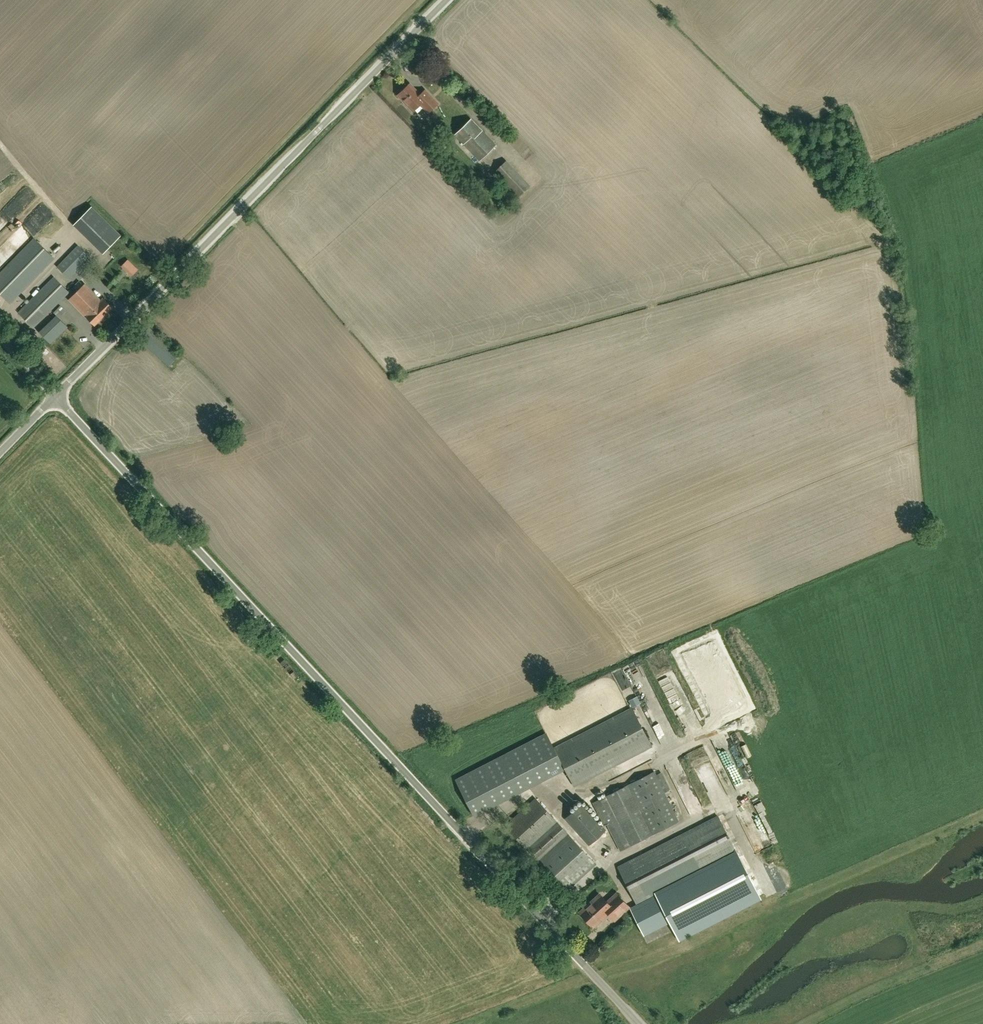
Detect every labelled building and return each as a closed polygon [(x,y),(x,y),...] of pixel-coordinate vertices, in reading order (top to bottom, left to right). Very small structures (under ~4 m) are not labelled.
[(410,84),(399,95),(414,110),(421,104),(429,112),(438,104),(425,91),(420,95),(410,84)] [(497,144),(471,118),(454,135),(479,161),(497,144)] [(531,185),(507,160),(492,174),(516,199),(531,185)] [(92,207),(75,224),(103,253),(120,235),(92,207)] [(34,238),(0,273),(0,293),(10,303),(54,258),(34,238)] [(78,245),(58,266),(70,278),(91,257),(78,245)] [(138,270),(134,266),(130,270),(134,275),(138,270)] [(69,292),(54,278),(19,312),(33,327),(69,292)] [(101,301),(85,285),(70,299),(95,325),(113,308),(104,299),(101,301)] [(68,327),(61,320),(56,316),(41,331),(40,332),(51,344),(68,327)] [(556,747),(563,760),(575,785),(650,747),(631,709),(556,747)] [(716,720),(725,716),(723,712),(714,716),(716,720)] [(565,769),(546,733),(456,780),(475,815),(565,769)] [(729,738),(718,742),(723,754),(733,749),(729,738)] [(620,851),(679,821),(655,771),(593,803),(604,826),(607,825),(620,851)] [(596,863),(536,798),(506,826),(566,891),(596,863)] [(590,845),(606,829),(582,803),(565,818),(590,845)] [(718,816),(618,867),(637,904),(638,907),(637,908),(636,912),(637,917),(638,922),(641,925),(645,928),(650,929),(655,929),(670,921),(679,939),(760,898),(718,816)] [(580,913),(593,927),(608,913),(614,920),(629,907),(617,894),(608,903),(600,894),(580,913)]
